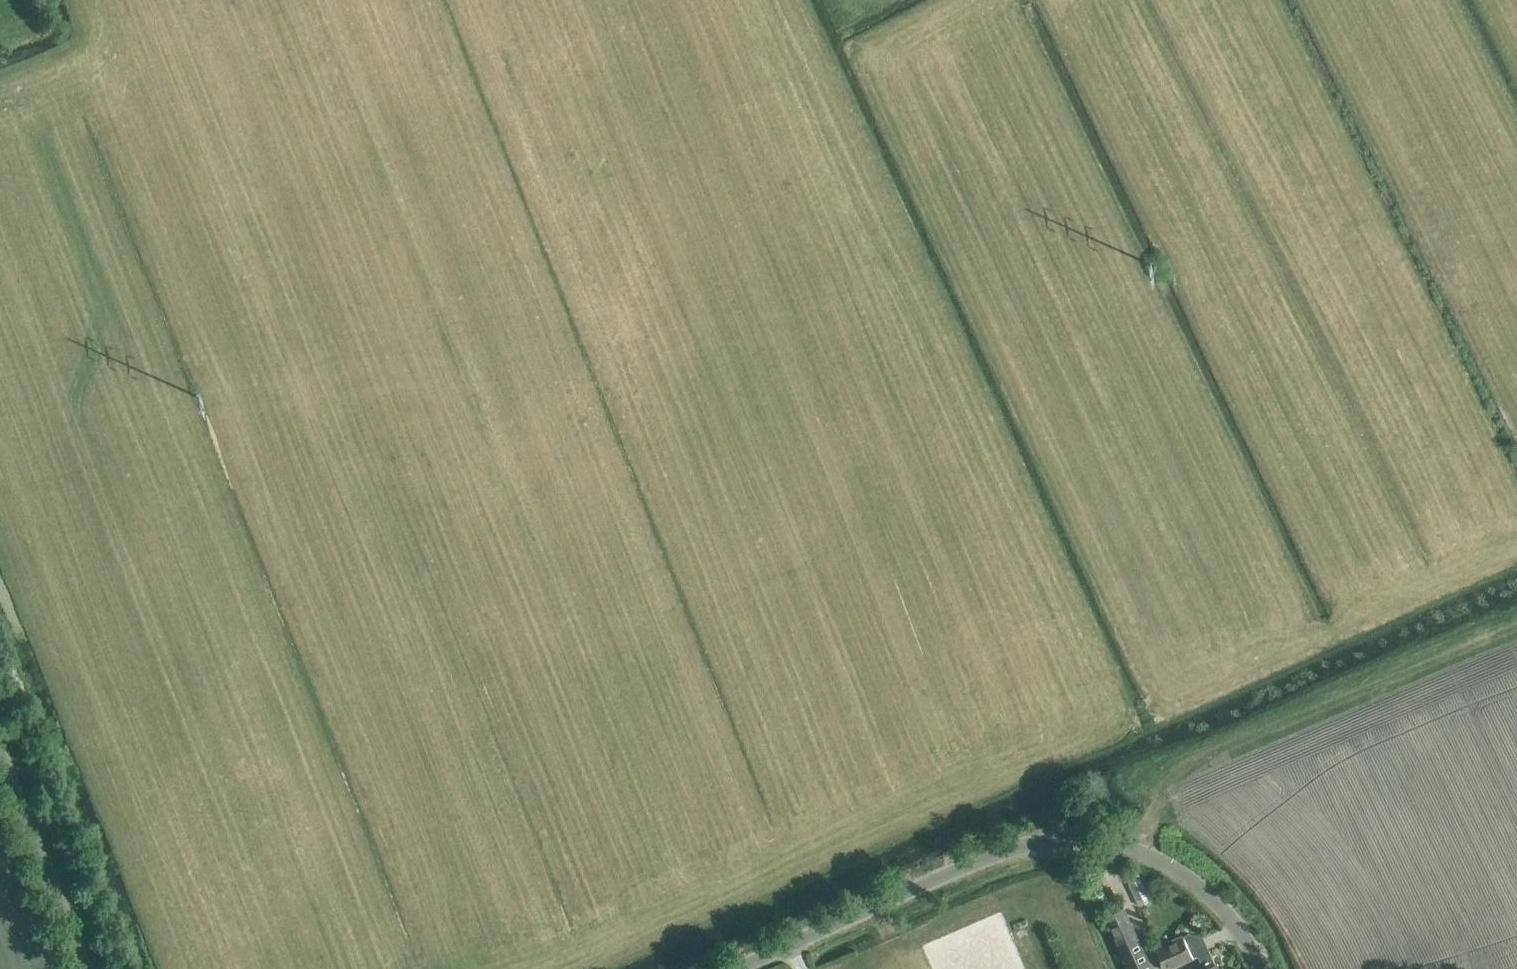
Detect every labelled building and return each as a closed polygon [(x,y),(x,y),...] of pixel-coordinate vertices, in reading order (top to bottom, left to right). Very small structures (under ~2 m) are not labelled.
[(1121,953),(1140,944),(1123,907),(1104,916),(1121,953)] [(1215,965),(1203,938),(1189,933),(1154,949),(1163,968),(1170,968),(1197,956),(1203,968),(1208,968),(1215,965)]
